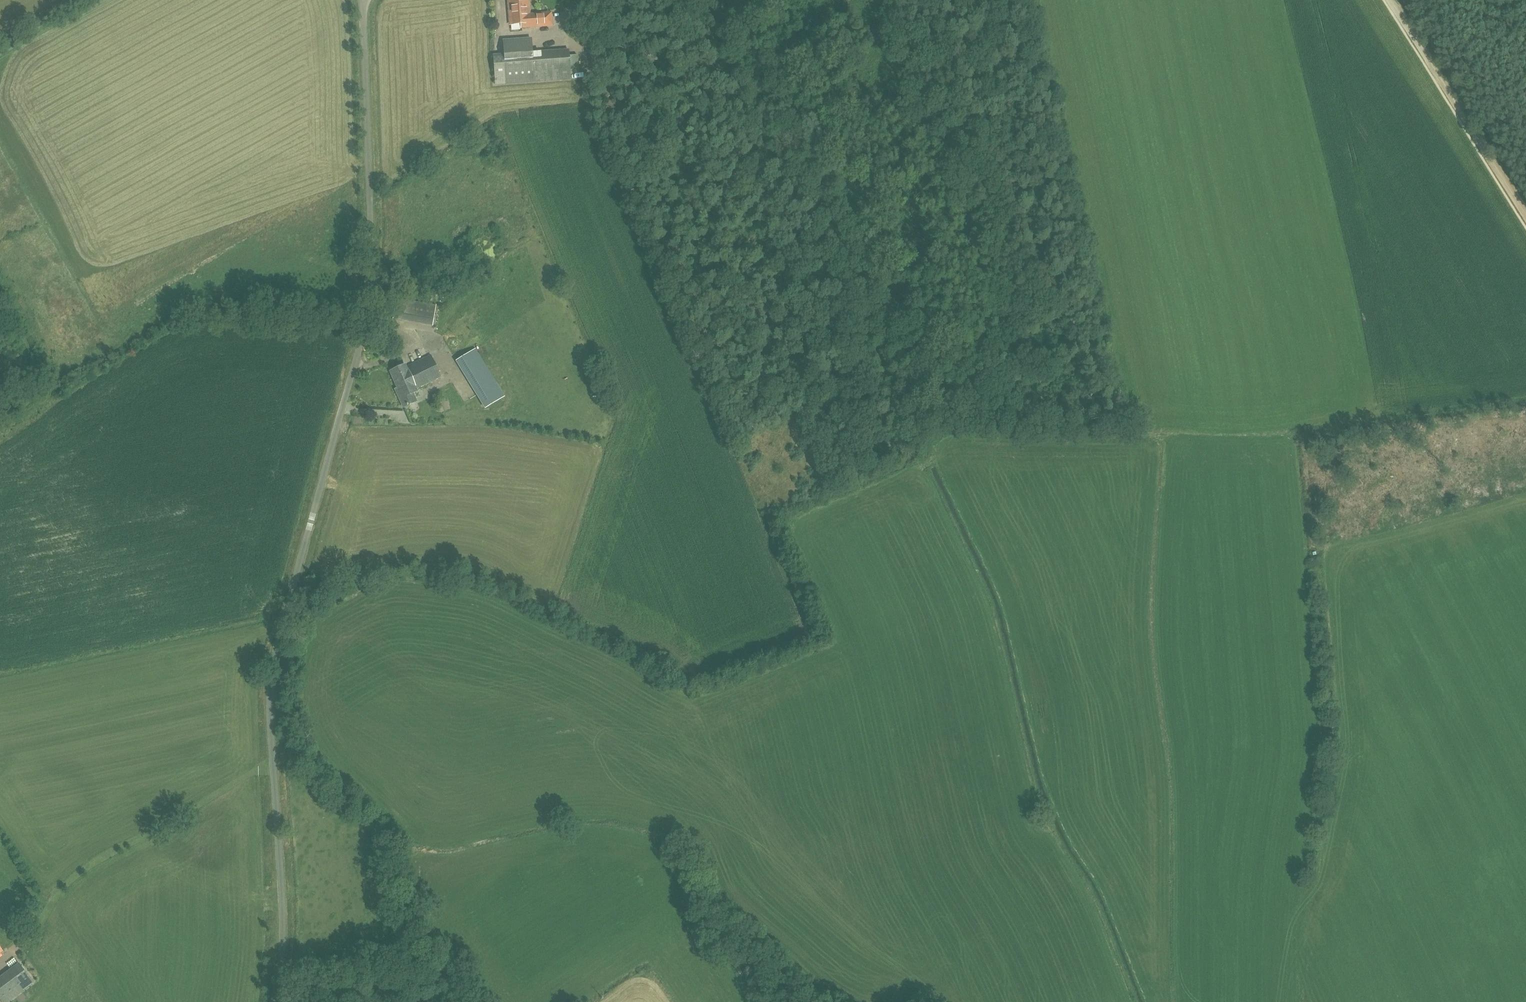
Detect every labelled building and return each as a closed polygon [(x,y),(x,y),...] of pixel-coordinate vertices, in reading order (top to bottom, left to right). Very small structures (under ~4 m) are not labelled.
[(530,27),(552,25),(551,13),(529,14),(528,0),(508,0),(510,25),(521,24),(521,27),(530,27)] [(596,32),(584,33),(585,47),(597,46),(596,32)] [(537,52),(533,53),(532,37),(503,40),(504,55),(494,56),(496,85),(517,83),(534,82),(571,79),(571,74),(579,74),(578,56),(570,56),(569,50),(559,51),(537,52)] [(436,306),(396,299),(393,319),(433,326),(436,306)] [(456,361),(477,395),(485,408),(505,396),(476,349),(456,361)] [(416,389),(441,377),(431,355),(406,367),(405,365),(391,371),(401,395),(399,396),(404,407),(416,401),(413,393),(417,391),(416,389)] [(18,963),(0,977),(0,998),(3,1001),(6,1001),(33,982),(18,963)]
